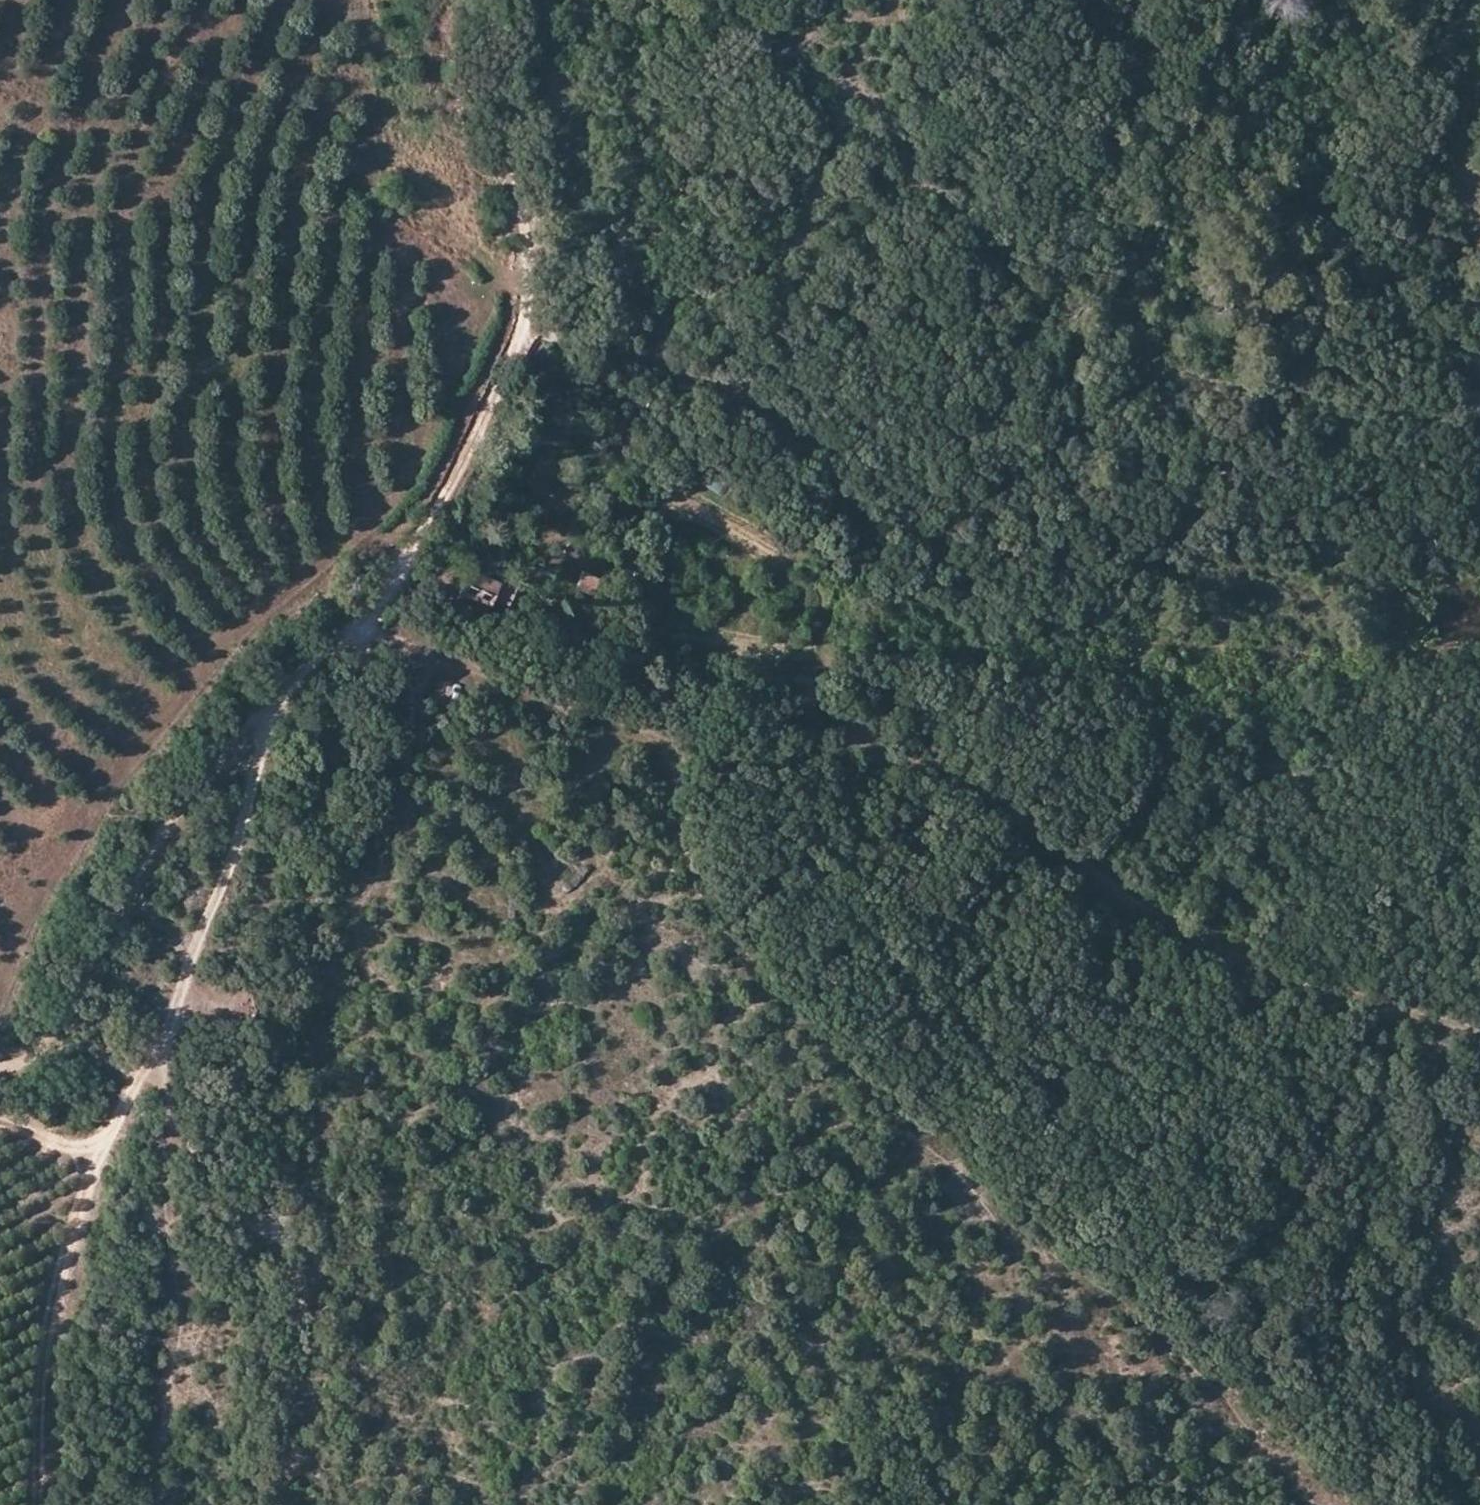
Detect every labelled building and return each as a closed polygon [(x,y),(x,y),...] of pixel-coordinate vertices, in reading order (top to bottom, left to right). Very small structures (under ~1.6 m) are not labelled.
[(475,566),(455,605),(486,619),(495,600),(512,605),(521,583),(475,566)] [(593,593),(599,574),(581,568),(575,587),(593,593)]
